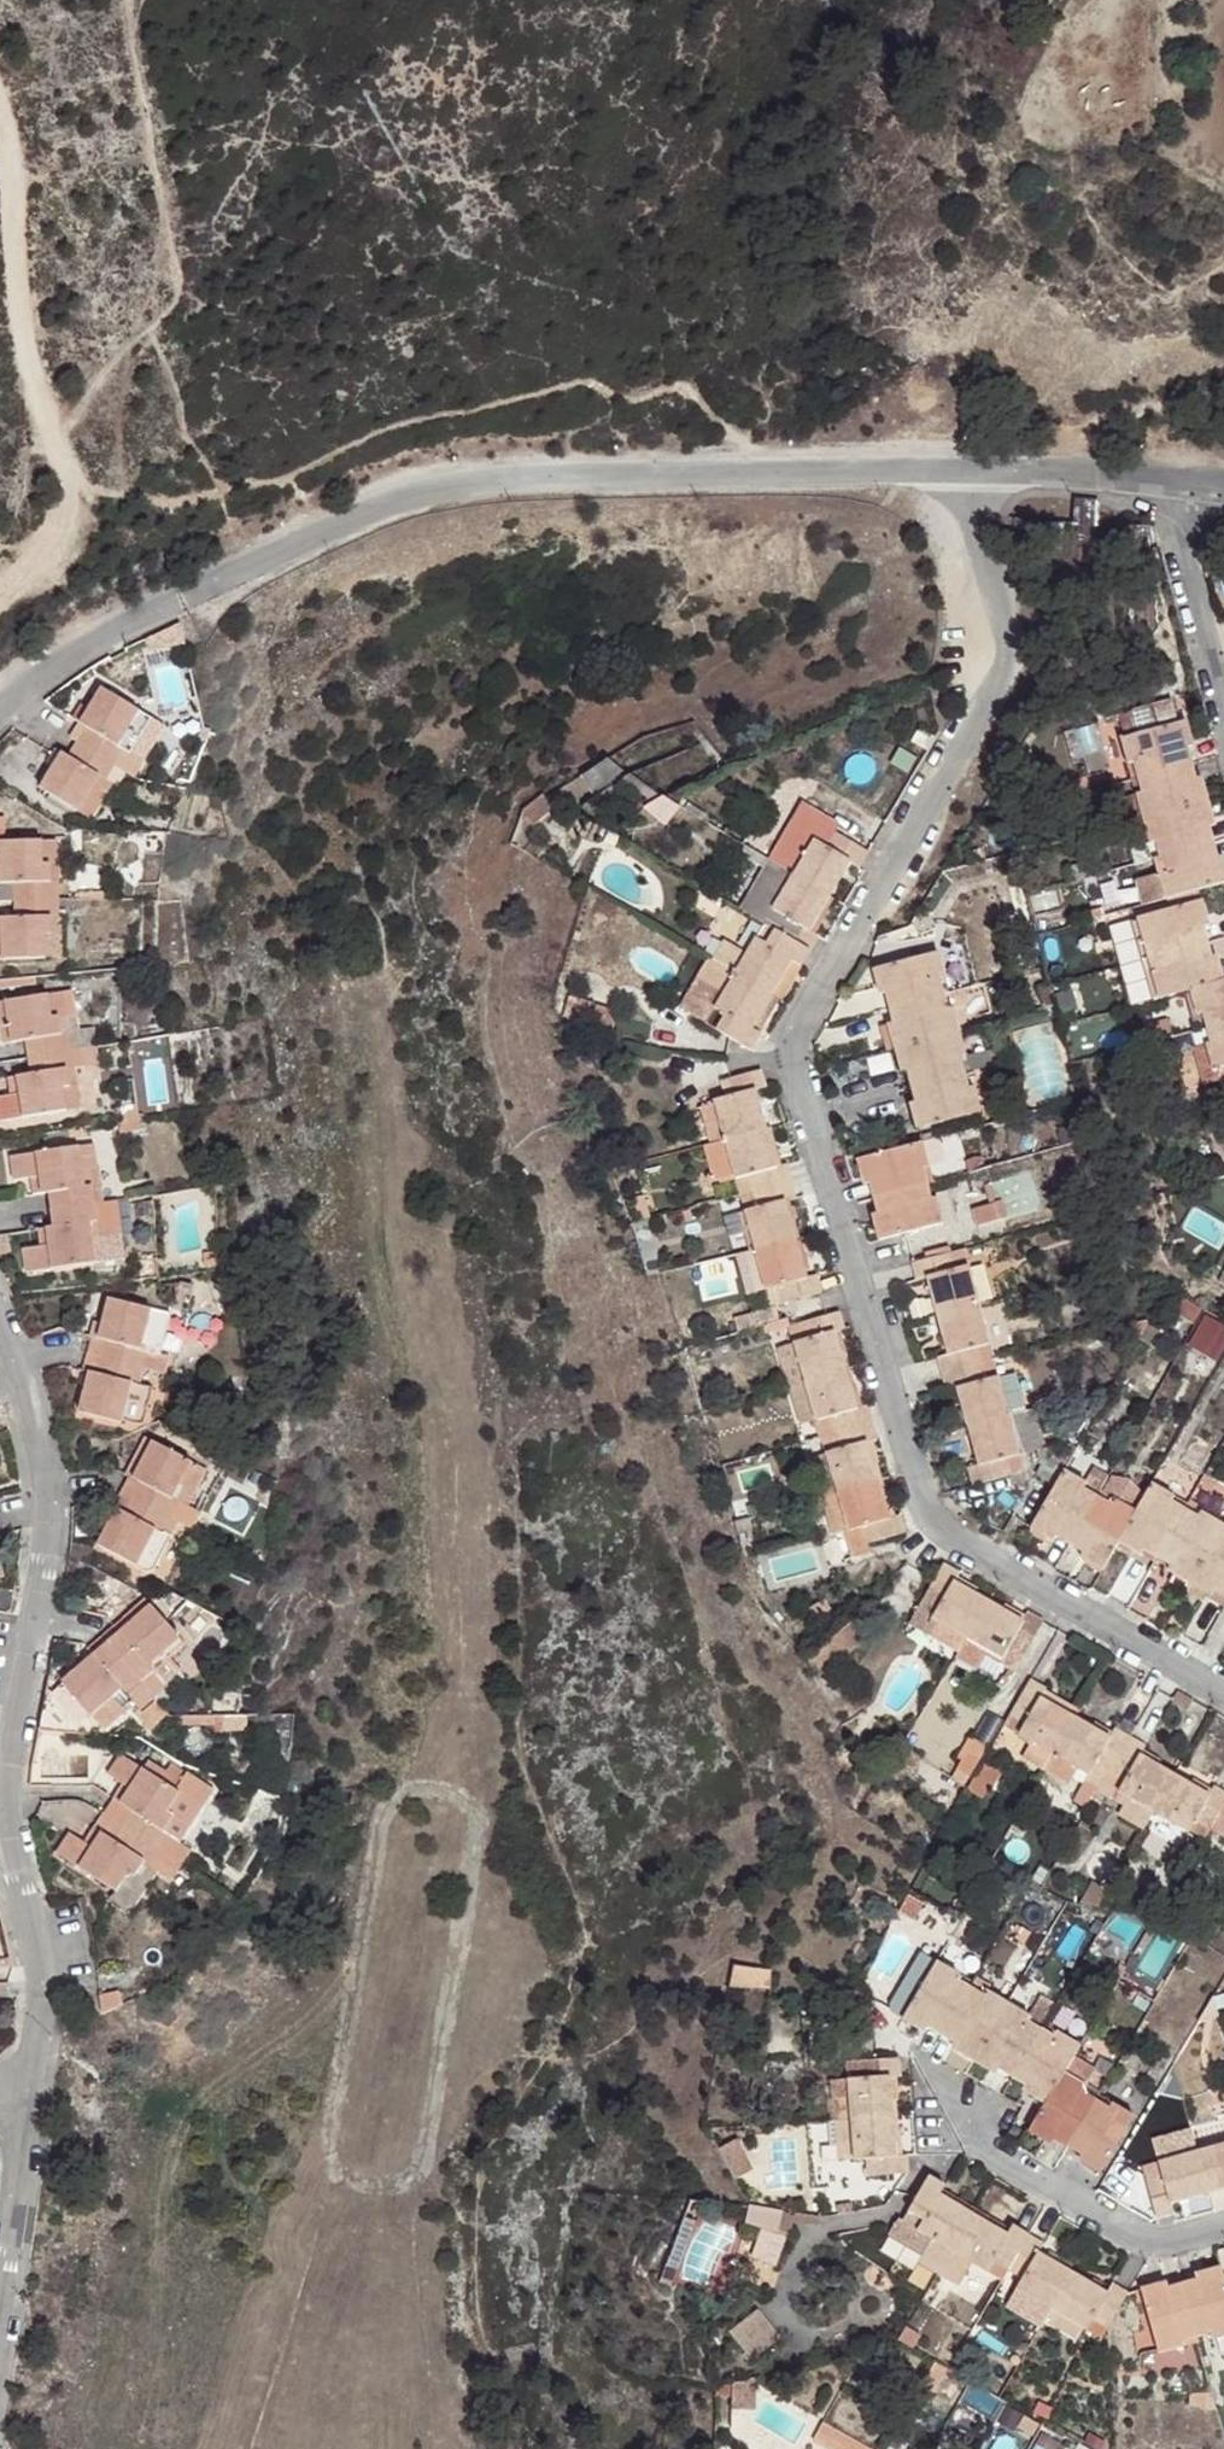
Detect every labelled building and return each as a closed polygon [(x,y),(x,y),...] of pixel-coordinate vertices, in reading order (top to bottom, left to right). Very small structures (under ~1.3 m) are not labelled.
[(134,756),(127,752),(114,745),(134,712),(96,687),(85,708),(75,724),(82,727),(63,758),(55,754),(35,787),(44,792),(42,796),(65,812),(68,808),(73,812),(93,776),(98,781),(101,774),(111,761),(124,770),(134,756)] [(1120,742),(1126,768),(1132,765),(1140,796),(1133,798),(1146,846),(1154,845),(1162,874),(1125,886),(1130,909),(1223,882),(1223,866),(1222,858),(1216,859),(1208,829),(1214,827),(1199,779),(1194,781),(1186,750),(1192,748),(1184,725),(1177,726),(1170,701),(1122,714),(1128,740),(1120,742)] [(66,718),(75,724),(85,708),(75,702),(66,718)] [(114,745),(127,752),(147,720),(134,712),(114,745)] [(610,756),(582,773),(593,791),(621,773),(610,756)] [(109,782),(101,774),(98,781),(93,776),(73,812),(85,820),(109,782)] [(538,796),(518,811),(528,824),(547,808),(538,796)] [(801,798),(786,826),(823,845),(831,830),(838,819),(801,798)] [(723,941),(701,979),(722,991),(712,1008),(723,1015),(716,1028),(751,1048),(759,1033),(751,1029),(792,960),(800,964),(818,933),(811,929),(851,859),(859,863),(868,848),(831,830),(823,845),(786,826),(741,905),(773,925),(763,944),(752,939),(743,953),(723,941)] [(10,900),(11,921),(0,921),(0,962),(57,960),(56,937),(48,937),(48,920),(56,921),(53,883),(45,884),(47,867),(54,866),(53,844),(0,842),(0,900),(10,900)] [(1147,943),(1156,974),(1150,976),(1157,1000),(1189,990),(1195,1016),(1201,1015),(1209,1045),(1192,1051),(1206,1097),(1223,1092),(1223,981),(1222,981),(1216,957),(1209,959),(1201,927),(1207,926),(1200,903),(1134,922),(1142,946),(1147,943)] [(1142,946),(1134,922),(1112,928),(1135,1006),(1157,1000),(1150,976),(1156,974),(1147,943),(1142,946)] [(966,1088),(962,1070),(960,1057),(964,1055),(951,1007),(946,1009),(938,979),(943,977),(936,953),(870,971),(877,995),(883,993),(891,1024),(885,1027),(897,1074),(904,1073),(912,1102),(907,1105),(914,1130),(979,1112),(973,1086),(966,1088)] [(722,991),(701,979),(682,1010),(716,1028),(723,1015),(712,1008),(722,991)] [(78,1111),(72,1087),(66,1088),(63,1070),(70,1070),(65,1036),(55,1035),(55,1019),(62,1017),(59,996),(0,1005),(0,1029),(3,1028),(7,1044),(20,1043),(26,1077),(11,1080),(14,1097),(0,1099),(0,1124),(78,1111)] [(1028,1098),(1061,1095),(1055,1025),(1022,1028),(1028,1098)] [(175,1104),(172,1030),(132,1032),(135,1105),(175,1104)] [(960,1057),(962,1070),(1003,1054),(1000,1040),(964,1055),(960,1057)] [(740,1213),(767,1307),(819,1294),(814,1276),(804,1279),(783,1201),(793,1199),(783,1165),(775,1168),(753,1092),(762,1089),(757,1073),(718,1083),(722,1100),(710,1103),(711,1105),(696,1109),(718,1185),(744,1178),(752,1209),(740,1213)] [(930,1170),(965,1167),(963,1141),(928,1144),(930,1170)] [(929,1168),(922,1143),(855,1161),(862,1186),(868,1184),(876,1215),(870,1216),(877,1241),(943,1223),(936,1197),(930,1200),(920,1170),(929,1168)] [(5,1158),(8,1182),(34,1178),(37,1196),(44,1196),(48,1229),(42,1230),(44,1250),(18,1252),(21,1277),(106,1263),(104,1239),(96,1241),(92,1205),(87,1171),(95,1170),(90,1148),(5,1158)] [(991,1183),(997,1198),(975,1207),(982,1226),(1043,1202),(1030,1168),(991,1183)] [(110,1203),(92,1205),(96,1241),(104,1239),(106,1263),(118,1262),(110,1203)] [(738,1212),(726,1214),(734,1249),(746,1246),(738,1212)] [(964,1250),(910,1265),(915,1281),(926,1278),(946,1355),(936,1358),(945,1392),(956,1389),(976,1466),(966,1470),(971,1486),(1024,1472),(998,1375),(985,1379),(981,1365),(994,1361),(964,1250)] [(104,1301),(74,1414),(117,1425),(129,1386),(138,1387),(146,1352),(136,1350),(147,1312),(104,1301)] [(1223,1353),(1223,1321),(1202,1313),(1189,1347),(1222,1359),(1223,1353)] [(774,1349),(797,1426),(813,1421),(818,1438),(830,1434),(834,1451),(823,1454),(836,1497),(847,1532),(851,1548),(841,1551),(844,1562),(873,1553),(870,1542),(904,1533),(899,1517),(889,1520),(864,1441),(875,1438),(866,1406),(855,1409),(832,1333),(843,1330),(838,1314),(786,1330),(791,1344),(774,1349)] [(1024,1452),(1043,1447),(1020,1369),(1001,1375),(1024,1452)] [(147,1445),(94,1547),(132,1567),(152,1531),(159,1535),(174,1502),(168,1500),(187,1462),(147,1445)] [(1188,1583),(1208,1593),(1223,1600),(1223,1526),(1221,1524),(1223,1518),(1223,1489),(1202,1477),(1184,1509),(1170,1501),(1173,1496),(1150,1484),(1134,1511),(1113,1499),(1109,1503),(1082,1489),(1086,1483),(1063,1470),(1028,1531),(1051,1542),(1054,1538),(1082,1554),(1077,1559),(1101,1570),(1117,1546),(1138,1557),(1142,1551),(1169,1567),(1166,1573),(1188,1583)] [(847,1532),(836,1497),(822,1502),(833,1537),(847,1532)] [(944,1560),(922,1600),(936,1609),(930,1620),(964,1639),(1002,1660),(1016,1667),(1043,1621),(1026,1611),(1021,1621),(952,1581),(959,1570),(944,1560)] [(1208,1593),(1188,1583),(1183,1593),(1202,1604),(1208,1593)] [(960,1647),(964,1639),(930,1620),(936,1609),(922,1600),(911,1620),(960,1647)] [(146,1607),(115,1633),(89,1656),(58,1683),(88,1717),(117,1690),(124,1694),(150,1673),(146,1668),(175,1641),(146,1607)] [(89,1656),(115,1633),(111,1629),(85,1651),(89,1656)] [(992,1677),(1002,1660),(964,1639),(960,1647),(955,1656),(992,1677)] [(1047,1688),(1033,1679),(1006,1724),(1031,1740),(1051,1752),(1043,1768),(1079,1790),(1074,1801),(1088,1808),(1097,1793),(1103,1783),(1187,1831),(1194,1821),(1223,1836),(1223,1787),(1215,1783),(1210,1792),(1142,1753),(1147,1744),(1116,1727),(1110,1735),(1075,1716),(1043,1697),(1047,1688)] [(1081,1707),(1047,1688),(1043,1697),(1075,1716),(1081,1707)] [(994,1746),(975,1736),(962,1761),(966,1763),(959,1779),(974,1787),(994,1746)] [(1043,1768),(1051,1752),(1031,1740),(1022,1755),(1043,1768)] [(1016,1757),(994,1746),(974,1787),(995,1798),(1016,1757)] [(104,1775),(116,1782),(107,1799),(110,1801),(116,1804),(127,1811),(108,1840),(96,1834),(91,1831),(87,1827),(76,1843),(65,1836),(51,1854),(111,1891),(106,1899),(128,1913),(154,1871),(168,1880),(186,1851),(175,1844),(208,1791),(170,1768),(166,1774),(160,1784),(142,1773),(115,1756),(104,1775)] [(166,1774),(148,1763),(142,1773),(160,1784),(166,1774)] [(1187,1831),(1103,1783),(1097,1793),(1124,1808),(1120,1816),(1145,1830),(1146,1827),(1179,1847),(1187,1831)] [(96,1834),(108,1840),(127,1811),(116,1804),(110,1801),(91,1831),(96,1834)] [(925,1908),(909,1899),(899,1915),(916,1925),(925,1908)] [(920,1999),(908,2021),(928,2035),(931,2029),(958,2044),(956,2051),(1000,2077),(1003,2071),(1030,2087),(1027,2094),(1049,2105),(1031,2134),(1055,2147),(1058,2143),(1085,2157),(1082,2163),(1103,2176),(1138,2118),(1116,2104),(1114,2108),(1088,2094),(1098,2072),(1077,2059),(1083,2048),(1061,2035),(1059,2039),(1031,2022),(1034,2017),(989,1991),(987,1997),(960,1980),(962,1975),(925,1954),(904,1990),(920,1999)] [(738,1964),(736,1985),(774,1989),(777,1969),(738,1964)] [(114,1990),(94,1993),(97,2011),(116,2002),(114,1990)] [(849,2122),(852,2162),(863,2160),(864,2178),(908,2175),(907,2157),(895,2157),(891,2079),(900,2078),(899,2060),(845,2063),(849,2122)] [(1223,2107),(1212,2110),(1216,2122),(1184,2130),(1187,2136),(1136,2151),(1137,2156),(1125,2160),(1132,2185),(1145,2183),(1154,2218),(1172,2215),(1170,2204),(1223,2190),(1223,2108),(1223,2107)] [(852,2162),(849,2122),(828,2124),(830,2147),(836,2146),(837,2163),(852,2162)] [(719,2152),(734,2182),(751,2172),(736,2143),(719,2152)] [(1106,2292),(1038,2254),(1044,2245),(1012,2227),(1007,2235),(939,2197),(945,2187),(929,2178),(888,2246),(957,2287),(970,2265),(986,2272),(993,2264),(1021,2279),(1008,2305),(1075,2342),(1082,2330),(1085,2332),(1092,2321),(1106,2329),(1127,2294),(1111,2285),(1106,2292)] [(748,2203),(744,2222),(758,2225),(752,2258),(781,2263),(791,2211),(748,2203)] [(710,2287),(733,2223),(688,2206),(664,2270),(710,2287)] [(1200,2275),(1200,2280),(1170,2288),(1169,2284),(1143,2289),(1163,2354),(1187,2350),(1187,2343),(1218,2335),(1218,2339),(1223,2338),(1223,2267),(1200,2275)] [(728,2330),(749,2356),(779,2332),(758,2306),(728,2330)] [(751,2378),(728,2385),(727,2409),(751,2409),(751,2378)] [(810,2440),(826,2448),(866,2448),(821,2423),(810,2440)]
